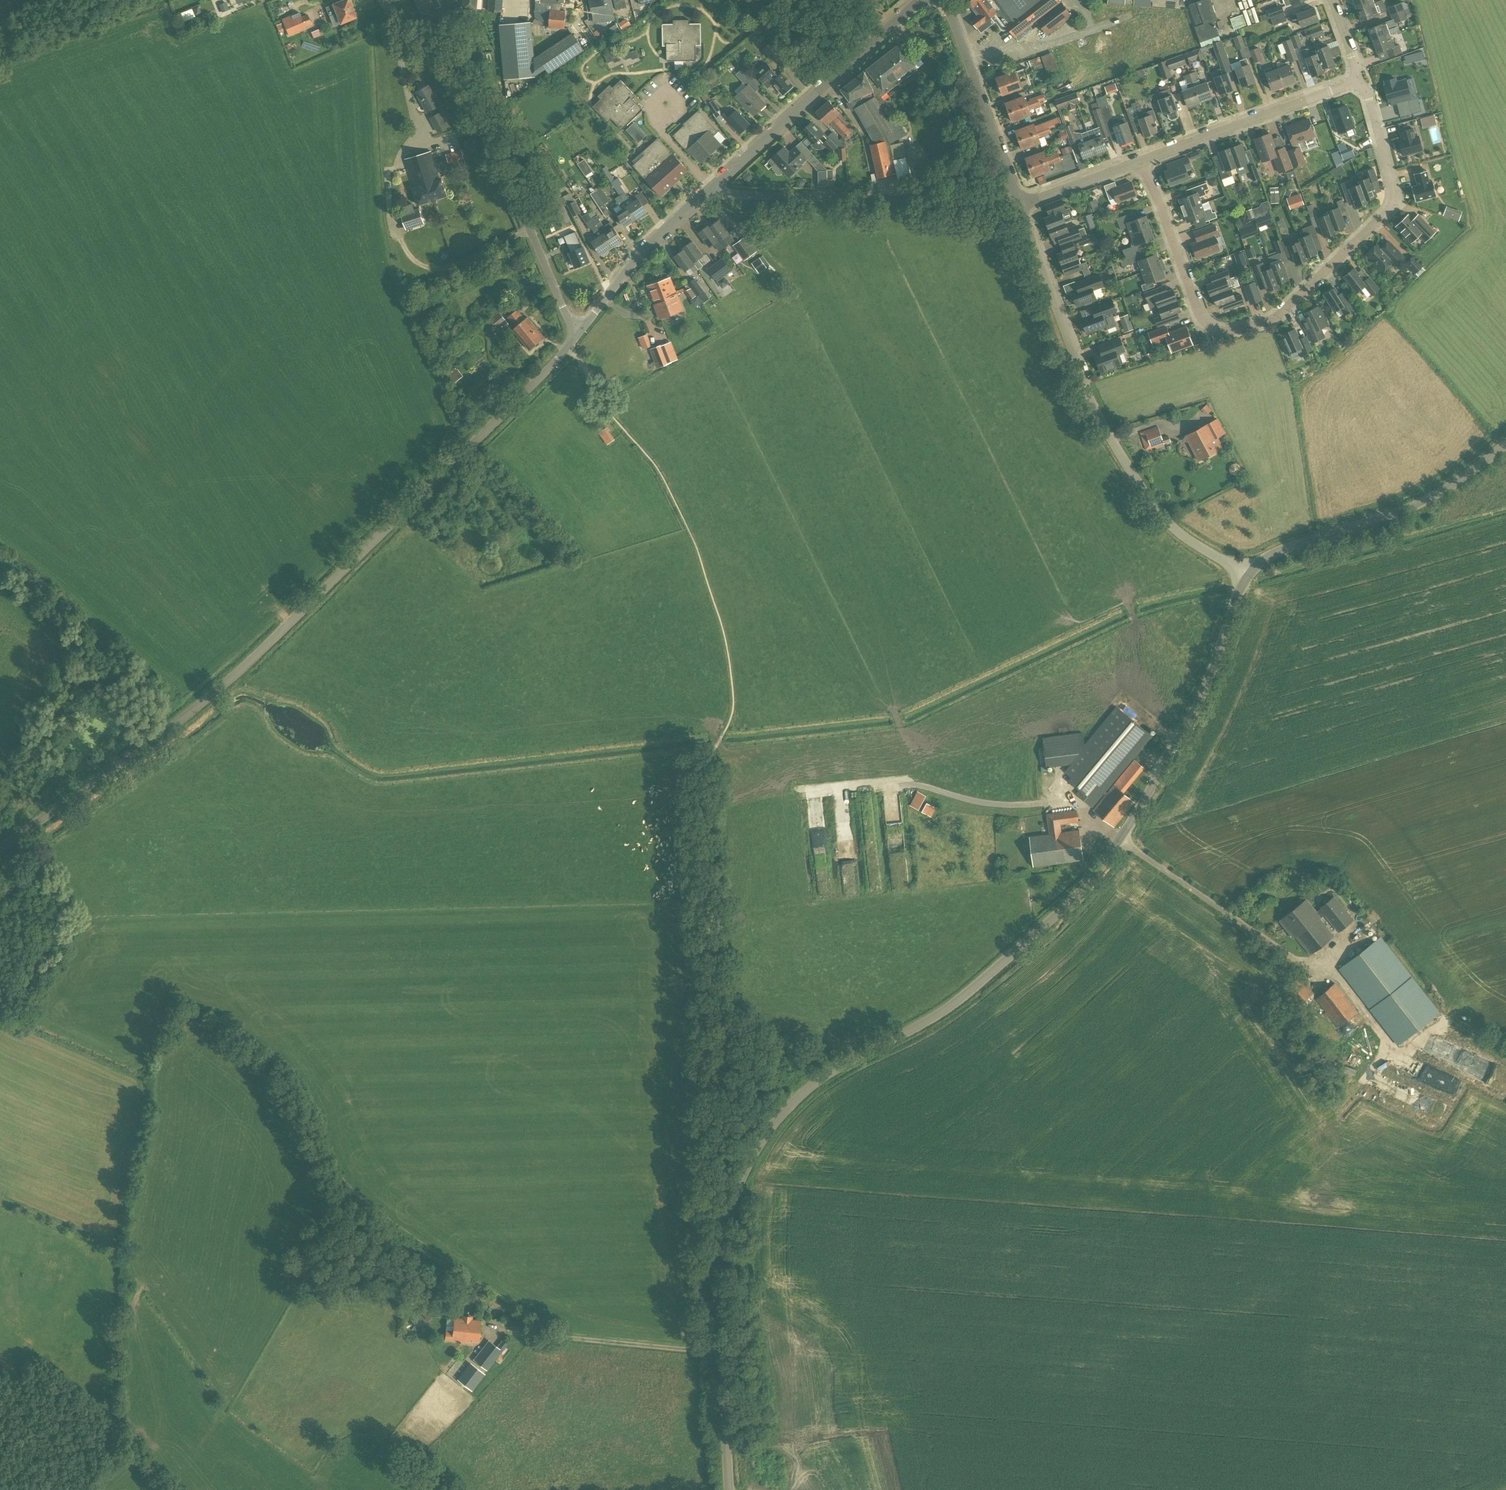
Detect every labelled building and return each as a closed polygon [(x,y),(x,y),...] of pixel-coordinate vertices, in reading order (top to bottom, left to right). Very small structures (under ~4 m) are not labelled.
[(325,7),(329,16),(336,13),(340,23),(356,17),(349,0),(342,0),(332,4),(325,7)] [(416,2),(422,15),(436,8),(433,1),(436,0),(421,0),(416,2)] [(447,4),(450,11),(460,6),(457,0),(455,0),(447,4)] [(464,8),(476,9),(477,0),(464,0),(464,8)] [(488,11),(502,12),(503,0),(489,0),(488,11)] [(535,17),(543,23),(545,20),(550,20),(550,10),(555,11),(556,1),(571,2),(571,0),(540,0),(536,0),(535,17)] [(591,10),(599,9),(602,22),(615,19),(612,0),(590,0),(591,10)] [(616,9),(627,7),(625,0),(614,0),(616,9)] [(980,14),(971,21),(977,28),(978,28),(981,32),(1000,18),(1015,37),(1037,21),(1061,2),(1060,0),(969,0),(980,14)] [(1189,4),(1191,11),(1189,11),(1195,27),(1200,42),(1219,35),(1214,21),(1217,20),(1211,0),(1201,0),(1196,2),(1189,4)] [(1356,9),(1374,2),(1373,0),(1353,0),(1356,9)] [(1401,1),(1388,7),(1391,15),(1405,10),(1401,1)] [(1061,2),(1037,21),(1047,35),(1072,16),(1061,2)] [(1374,2),(1356,9),(1361,21),(1379,14),(1374,2)] [(1281,4),(1268,9),(1271,18),(1284,13),(1281,4)] [(193,7),(183,11),(186,19),(196,15),(193,7)] [(1297,14),(1291,16),(1293,23),(1299,20),(1302,26),(1318,20),(1313,7),(1297,13),(1297,14)] [(566,11),(555,11),(550,10),(550,20),(549,28),(565,29),(566,11)] [(1405,10),(1391,15),(1392,20),(1394,23),(1395,23),(1408,18),(1405,10)] [(299,13),(282,20),(288,35),(305,28),(305,26),(311,24),(307,14),(301,17),(299,13)] [(1284,13),(1271,18),(1274,25),(1287,20),(1284,13)] [(1243,14),(1231,19),(1232,22),(1235,30),(1247,25),(1243,14)] [(624,27),(632,22),(629,17),(621,22),(624,27)] [(663,24),(663,45),(667,45),(667,60),(696,60),(696,45),(701,45),(701,23),(690,23),(690,20),(674,20),(674,24),(663,24)] [(1391,20),(1368,29),(1372,41),(1390,34),(1398,31),(1395,23),(1394,23),(1392,20),(1391,20)] [(531,21),(499,24),(504,79),(536,76),(531,21)] [(1321,26),(1309,30),(1312,38),(1324,34),(1321,26)] [(573,32),(535,58),(536,73),(544,67),(549,74),(584,50),(582,47),(573,32)] [(1298,33),(1290,37),(1291,39),(1298,59),(1294,48),(1303,45),(1298,33)] [(1241,34),(1233,37),(1238,49),(1240,49),(1246,46),(1241,34)] [(1371,42),(1370,44),(1373,50),(1374,51),(1376,50),(1377,52),(1386,49),(1389,57),(1402,52),(1399,44),(1394,46),(1390,34),(1372,41),(1373,42),(1371,42)] [(1291,39),(1282,42),(1289,62),(1298,59),(1291,39)] [(1222,40),(1212,43),(1219,63),(1229,60),(1222,40)] [(772,41),(764,48),(778,62),(785,55),(772,41)] [(1321,42),(1313,44),(1315,50),(1317,53),(1323,72),(1324,72),(1323,68),(1335,64),(1328,45),(1323,47),(1321,42)] [(865,72),(841,90),(850,101),(847,103),(852,111),(855,109),(874,142),(886,135),(890,143),(906,134),(896,116),(881,97),(917,69),(914,65),(899,45),(868,69),(865,72)] [(1309,47),(1301,50),(1304,59),(1305,58),(1312,76),(1321,73),(1323,72),(1317,53),(1311,55),(1309,47)] [(1200,48),(1183,54),(1186,64),(1187,65),(1192,63),(1193,64),(1199,62),(1198,61),(1204,59),(1200,48)] [(1258,48),(1250,51),(1252,56),(1254,62),(1262,59),(1258,48)] [(629,50),(623,52),(625,59),(632,57),(633,59),(639,57),(636,49),(630,52),(629,50)] [(1413,53),(1415,61),(1425,59),(1423,51),(1413,53)] [(611,53),(605,55),(608,63),(614,60),(615,62),(621,60),(618,52),(612,55),(611,53)] [(1053,52),(1042,56),(1048,73),(1059,69),(1053,52)] [(1183,54),(1166,60),(1172,77),(1171,75),(1174,74),(1172,69),(1186,64),(1183,54)] [(1039,57),(1029,61),(1033,71),(1034,70),(1035,72),(1043,69),(1039,57)] [(1242,67),(1236,69),(1242,86),(1255,81),(1249,64),(1247,58),(1243,59),(1240,60),(1242,67)] [(1166,60),(1158,63),(1164,79),(1172,77),(1166,60)] [(1283,67),(1278,68),(1284,86),(1296,82),(1289,64),(1288,61),(1281,63),(1283,67)] [(767,63),(755,74),(768,88),(773,83),(783,94),(784,93),(786,94),(789,91),(789,89),(792,86),(793,85),(789,81),(788,80),(789,79),(783,72),(779,76),(767,63)] [(1218,76),(1214,77),(1220,95),(1233,90),(1227,73),(1225,67),(1221,68),(1216,70),(1218,76)] [(1271,67),(1265,69),(1266,73),(1272,90),(1284,86),(1278,68),(1272,70),(1271,67)] [(1015,71),(997,77),(1003,95),(1021,88),(1031,84),(1025,68),(1015,72),(1015,71)] [(1195,68),(1189,71),(1190,73),(1200,102),(1212,98),(1206,82),(1201,84),(1195,68)] [(1188,88),(1182,91),(1188,106),(1191,105),(1192,108),(1201,105),(1200,102),(1190,73),(1183,75),(1188,88)] [(1386,85),(1384,85),(1388,101),(1390,101),(1391,105),(1397,104),(1408,101),(1411,114),(1421,111),(1421,108),(1418,97),(1411,99),(1406,79),(1396,82),(1395,78),(1385,81),(1386,85)] [(601,99),(593,106),(608,122),(612,118),(622,129),(643,109),(633,98),(636,96),(621,80),(613,88),(610,85),(598,96),(601,99)] [(1115,83),(1105,87),(1107,94),(1118,90),(1115,83)] [(431,84),(416,92),(427,112),(434,108),(441,104),(442,104),(431,84)] [(748,85),(736,96),(745,106),(746,106),(754,114),(766,103),(748,85)] [(1163,98),(1158,99),(1163,111),(1164,114),(1168,113),(1170,118),(1172,120),(1178,118),(1179,115),(1177,110),(1172,95),(1169,88),(1161,91),(1163,98)] [(1076,92),(1055,100),(1059,110),(1067,107),(1068,110),(1076,107),(1075,104),(1080,103),(1076,92)] [(1024,96),(1006,102),(1009,112),(1045,99),(1043,94),(1030,99),(1030,100),(1026,102),(1024,96)] [(713,99),(707,103),(712,110),(711,111),(713,115),(720,110),(713,99)] [(1045,99),(1009,112),(1012,122),(1031,115),(1028,109),(1033,107),(1034,109),(1041,106),(1039,101),(1045,99)] [(829,100),(816,112),(827,124),(830,122),(845,139),(852,133),(836,116),(840,113),(829,100)] [(1132,106),(1126,108),(1131,122),(1139,119),(1142,129),(1145,136),(1157,132),(1155,125),(1156,124),(1155,120),(1157,120),(1155,114),(1153,109),(1150,110),(1143,113),(1139,101),(1131,104),(1132,106)] [(1055,102),(1049,104),(1052,112),(1058,110),(1055,102)] [(1108,105),(1100,108),(1104,119),(1111,117),(1112,116),(1108,105)] [(1331,111),(1339,132),(1354,127),(1353,124),(1355,123),(1352,117),(1351,118),(1346,105),(1331,111)] [(1093,129),(1087,131),(1095,154),(1107,149),(1103,139),(1110,136),(1108,129),(1104,119),(1100,108),(1093,110),(1099,127),(1102,135),(1097,137),(1093,129)] [(684,125),(673,135),(691,156),(693,154),(701,162),(721,144),(714,135),(719,131),(699,109),(683,124),(684,125)] [(726,111),(721,115),(731,126),(732,125),(739,133),(749,124),(736,110),(730,116),(726,111)] [(437,113),(429,117),(437,132),(438,133),(450,127),(444,115),(441,111),(437,113)] [(1059,117),(1051,120),(1054,127),(1062,124),(1059,117)] [(1114,127),(1113,127),(1118,139),(1120,145),(1133,140),(1127,122),(1125,117),(1119,120),(1120,124),(1114,127)] [(1294,149),(1286,151),(1293,168),(1306,164),(1298,143),(1315,136),(1309,118),(1297,122),(1298,124),(1286,128),(1292,145),(1294,149)] [(812,122),(802,131),(813,143),(811,145),(814,148),(818,149),(823,149),(825,146),(831,153),(837,147),(828,137),(819,128),(818,128),(812,122)] [(1034,124),(1015,130),(1019,140),(1049,129),(1048,124),(1040,127),(1039,124),(1034,125),(1034,124)] [(1072,124),(1065,126),(1069,138),(1068,138),(1072,149),(1079,146),(1080,149),(1084,158),(1095,154),(1087,131),(1081,133),(1075,133),(1072,124)] [(1412,128),(1399,132),(1403,144),(1400,145),(1403,155),(1408,154),(1409,155),(1415,154),(1415,152),(1422,150),(1418,136),(1414,137),(1412,128)] [(1049,129),(1019,140),(1022,149),(1041,143),(1039,137),(1043,136),(1043,137),(1051,134),(1049,129)] [(1065,131),(1058,134),(1060,140),(1068,137),(1065,131)] [(1271,133),(1254,139),(1262,162),(1264,161),(1266,162),(1268,161),(1269,159),(1273,158),(1279,173),(1293,168),(1286,151),(1285,147),(1284,147),(1277,149),(1273,138),(1271,133)] [(645,155),(633,165),(648,181),(648,180),(661,195),(676,182),(675,180),(678,177),(679,178),(688,170),(673,153),(673,154),(658,138),(642,152),(645,155)] [(885,141),(870,145),(878,178),(893,174),(885,141)] [(1241,144),(1230,148),(1237,167),(1244,164),(1247,172),(1250,171),(1253,181),(1260,178),(1255,163),(1249,166),(1248,163),(1241,144)] [(784,147),(772,158),(776,163),(773,166),(773,169),(778,174),(780,174),(784,171),(789,177),(802,165),(802,164),(807,159),(801,152),(799,150),(800,150),(796,146),(789,152),(784,147)] [(1351,146),(1346,148),(1340,150),(1343,160),(1354,156),(1351,146)] [(1374,146),(1369,147),(1373,158),(1378,156),(1374,146)] [(462,147),(447,153),(452,164),(466,158),(462,147)] [(1219,154),(1212,156),(1216,168),(1218,168),(1222,179),(1232,175),(1230,169),(1237,167),(1230,148),(1218,152),(1219,154)] [(1198,150),(1190,154),(1192,160),(1201,157),(1198,150)] [(431,151),(405,159),(407,165),(412,163),(417,178),(418,178),(418,180),(425,178),(433,200),(447,196),(442,178),(440,179),(431,151)] [(1044,151),(1026,158),(1029,167),(1059,156),(1058,152),(1050,154),(1050,155),(1046,157),(1044,151)] [(815,156),(809,161),(818,171),(818,186),(827,185),(827,179),(827,170),(815,156)] [(1059,156),(1029,167),(1032,177),(1051,170),(1053,170),(1055,165),(1054,164),(1061,161),(1059,156)] [(1168,170),(1165,171),(1170,186),(1189,178),(1186,171),(1193,168),(1191,163),(1188,156),(1176,160),(1179,166),(1168,170)] [(579,161),(586,175),(594,171),(587,157),(579,161)] [(906,158),(894,161),(899,180),(911,178),(906,158)] [(412,163),(407,165),(414,187),(412,187),(418,205),(433,200),(425,178),(418,180),(418,178),(417,178),(412,163)] [(623,163),(614,169),(621,178),(629,171),(623,163)] [(1294,168),(1288,171),(1291,177),(1297,174),(1294,168)] [(1359,181),(1367,203),(1366,200),(1377,196),(1372,182),(1377,180),(1373,169),(1363,173),(1365,179),(1359,181)] [(1417,185),(1411,186),(1416,201),(1437,196),(1433,181),(1430,182),(1426,170),(1414,173),(1417,185)] [(610,172),(607,175),(636,219),(648,211),(643,205),(638,198),(637,199),(632,202),(621,185),(623,184),(618,177),(614,179),(610,172)] [(1041,182),(1048,181),(1047,174),(1040,175),(1041,182)] [(607,175),(606,175),(620,195),(615,198),(622,209),(616,213),(625,227),(636,219),(607,175)] [(1217,176),(1211,179),(1214,185),(1220,182),(1217,176)] [(1351,180),(1341,184),(1345,195),(1350,193),(1356,207),(1367,203),(1359,181),(1358,182),(1359,184),(1354,187),(1351,180)] [(1115,182),(1104,185),(1110,201),(1116,199),(1118,202),(1136,195),(1131,181),(1117,187),(1115,182)] [(1181,205),(1178,206),(1180,211),(1202,204),(1199,197),(1206,194),(1205,190),(1209,189),(1207,183),(1195,187),(1197,193),(1187,196),(1179,199),(1181,205)] [(600,187),(595,190),(599,195),(604,204),(609,200),(600,187)] [(595,190),(590,194),(606,217),(611,214),(604,204),(599,195),(595,190)] [(573,191),(567,194),(570,202),(576,199),(573,191)] [(1279,192),(1270,193),(1271,203),(1279,203),(1279,192)] [(1301,194),(1293,197),(1296,206),(1304,203),(1301,194)] [(1054,214),(1044,217),(1048,228),(1065,222),(1071,220),(1070,219),(1073,217),(1070,208),(1065,209),(1062,199),(1050,203),(1054,214)] [(1339,208),(1328,212),(1335,233),(1336,233),(1335,230),(1346,226),(1341,213),(1347,211),(1342,200),(1337,202),(1339,208)] [(575,201),(567,204),(573,216),(581,213),(575,201)] [(1202,204),(1180,211),(1182,217),(1185,216),(1187,222),(1193,220),(1204,216),(1206,221),(1217,217),(1215,211),(1213,212),(1211,208),(1204,211),(1202,204)] [(1312,204),(1306,206),(1313,224),(1315,227),(1317,227),(1321,229),(1324,237),(1335,233),(1328,212),(1327,212),(1328,214),(1317,218),(1312,204)] [(1446,206),(1443,214),(1458,220),(1461,211),(1446,206)] [(420,207),(401,213),(406,230),(425,224),(420,207)] [(563,207),(539,218),(542,224),(556,218),(559,227),(570,222),(563,207)] [(1252,208),(1246,211),(1249,219),(1255,217),(1252,208)] [(592,212),(589,214),(612,247),(615,244),(616,246),(619,246),(622,244),(623,242),(622,240),(623,239),(614,226),(613,226),(610,222),(604,226),(596,215),(595,216),(592,212)] [(1089,213),(1092,227),(1098,226),(1094,212),(1089,213)] [(1132,212),(1117,218),(1121,229),(1128,227),(1131,234),(1150,227),(1146,215),(1134,220),(1132,212)] [(1270,213),(1254,219),(1258,228),(1273,222),(1270,213)] [(592,218),(586,222),(590,229),(592,228),(597,236),(591,241),(600,254),(601,254),(602,256),(604,256),(608,254),(608,252),(607,250),(612,247),(589,214),(592,218)] [(1408,215),(1396,227),(1411,243),(1423,232),(1429,239),(1435,233),(1425,223),(1420,228),(1408,215)] [(711,226),(710,227),(725,247),(734,240),(730,235),(719,219),(710,226),(711,226)] [(1065,222),(1048,228),(1052,239),(1057,237),(1060,244),(1072,240),(1075,239),(1087,234),(1084,227),(1079,229),(1077,224),(1067,228),(1065,222)] [(709,224),(698,232),(709,247),(715,243),(719,250),(723,247),(724,248),(725,247),(710,227),(711,226),(710,226),(709,224)] [(1197,241),(1191,243),(1197,259),(1220,251),(1215,238),(1219,236),(1215,224),(1203,228),(1206,238),(1197,241)] [(1305,235),(1299,238),(1307,260),(1306,257),(1317,253),(1317,251),(1322,249),(1315,227),(1313,224),(1303,228),(1305,235)] [(1131,234),(1133,241),(1135,246),(1136,245),(1149,240),(1155,238),(1150,227),(1131,234)] [(569,234),(564,236),(567,243),(568,245),(569,244),(571,249),(570,249),(571,252),(570,252),(570,253),(573,259),(576,267),(589,262),(583,246),(582,247),(575,231),(569,234)] [(1087,234),(1075,239),(1077,246),(1089,241),(1087,234)] [(746,236),(733,245),(744,261),(757,251),(746,236)] [(1292,238),(1287,239),(1289,245),(1296,264),(1307,260),(1299,238),(1298,238),(1299,241),(1294,243),(1292,238)] [(1280,239),(1274,241),(1278,253),(1279,252),(1279,254),(1285,252),(1281,242),(1280,239)] [(693,240),(682,248),(684,250),(685,250),(699,269),(703,266),(699,259),(704,255),(693,240)] [(1079,258),(1072,240),(1060,244),(1062,252),(1057,253),(1058,255),(1056,256),(1055,258),(1057,263),(1058,263),(1059,264),(1061,263),(1062,264),(1079,258)] [(1377,245),(1366,255),(1376,265),(1375,266),(1381,273),(1392,263),(1395,266),(1404,258),(1389,242),(1381,249),(1377,245)] [(1123,250),(1126,258),(1136,254),(1139,253),(1136,245),(1135,246),(1123,250)] [(683,249),(674,256),(685,271),(690,267),(694,273),(699,269),(685,250),(684,250),(682,248),(683,249)] [(1243,252),(1237,255),(1240,264),(1247,262),(1243,252)] [(1278,253),(1267,257),(1271,268),(1277,284),(1278,284),(1289,280),(1283,264),(1279,254),(1279,252),(1278,253)] [(1126,258),(1121,260),(1123,266),(1138,261),(1142,272),(1164,264),(1162,259),(1159,260),(1157,254),(1146,258),(1138,261),(1136,254),(1126,258)] [(1413,256),(1405,263),(1418,276),(1425,269),(1422,267),(1423,266),(1413,256)] [(722,258),(715,263),(724,276),(732,270),(722,258)] [(1079,258),(1062,264),(1062,265),(1066,275),(1083,268),(1085,276),(1090,274),(1086,262),(1081,264),(1079,258)] [(763,262),(755,268),(759,273),(767,268),(763,262)] [(1263,262),(1251,266),(1260,290),(1266,287),(1267,291),(1278,287),(1271,268),(1266,270),(1263,262)] [(715,263),(708,268),(717,281),(724,276),(715,263)] [(1146,283),(1142,285),(1144,290),(1155,286),(1153,281),(1165,276),(1163,270),(1166,269),(1164,264),(1142,272),(1146,283)] [(1354,268),(1343,277),(1356,293),(1365,286),(1371,295),(1378,290),(1369,278),(1365,281),(1354,268)] [(1212,282),(1206,284),(1210,296),(1213,295),(1230,289),(1226,280),(1231,278),(1228,270),(1210,276),(1212,282)] [(1078,289),(1072,292),(1077,306),(1085,303),(1086,304),(1092,301),(1092,300),(1096,299),(1093,289),(1104,285),(1100,274),(1075,283),(1078,289)] [(671,276),(647,285),(654,304),(653,304),(654,306),(664,302),(670,300),(669,297),(678,293),(678,292),(677,293),(671,276)] [(694,278),(688,283),(691,288),(696,295),(697,295),(697,296),(704,291),(694,278)] [(1254,282),(1245,285),(1249,295),(1257,291),(1254,282)] [(1165,284),(1144,292),(1149,303),(1151,310),(1158,307),(1158,308),(1177,300),(1173,289),(1167,291),(1165,284)] [(1213,295),(1217,306),(1222,304),(1224,311),(1245,304),(1241,293),(1234,296),(1232,288),(1230,289),(1213,295)] [(1334,288),(1324,295),(1334,312),(1343,307),(1346,313),(1354,308),(1347,298),(1342,301),(1334,288)] [(664,302),(654,306),(659,319),(684,310),(678,293),(669,297),(670,300),(664,302)] [(1083,319),(1081,319),(1086,333),(1106,326),(1107,329),(1116,325),(1112,313),(1116,312),(1112,300),(1092,307),(1091,307),(1094,315),(1083,319)] [(1161,315),(1154,318),(1158,327),(1180,318),(1178,313),(1182,312),(1177,300),(1158,308),(1161,315)] [(1311,325),(1305,328),(1312,343),(1320,339),(1316,331),(1328,325),(1319,306),(1305,313),(1311,325)] [(494,317),(490,320),(502,334),(511,326),(496,309),(491,313),(494,317)] [(517,309),(507,317),(515,327),(512,329),(529,350),(544,337),(527,317),(525,319),(517,309)] [(1128,314),(1120,317),(1125,332),(1134,329),(1128,314)] [(1166,325),(1148,332),(1153,345),(1167,340),(1171,351),(1192,344),(1186,326),(1169,333),(1166,325)] [(1283,338),(1278,340),(1284,354),(1289,352),(1290,353),(1300,348),(1303,354),(1311,350),(1307,340),(1301,343),(1294,329),(1282,335),(1283,338)] [(649,332),(640,335),(644,347),(653,345),(649,332)] [(1108,350),(1094,355),(1101,372),(1120,365),(1117,356),(1120,355),(1119,352),(1124,351),(1119,338),(1106,343),(1108,350)] [(651,349),(650,349),(655,361),(658,368),(664,365),(671,362),(670,360),(664,343),(657,346),(651,349)] [(455,367),(446,374),(454,384),(463,376),(457,368),(456,369),(455,367)] [(1212,421),(1186,435),(1199,460),(1223,448),(1217,437),(1219,435),(1223,433),(1217,419),(1212,421)] [(1158,426),(1140,432),(1146,450),(1164,444),(1171,442),(1168,435),(1162,437),(1158,426)] [(607,428),(600,433),(607,443),(614,438),(607,428)] [(1071,778),(1069,781),(1079,789),(1076,793),(1093,806),(1135,756),(1132,753),(1149,733),(1116,705),(1084,743),(1083,732),(1043,736),(1046,766),(1041,766),(1042,773),(1044,772),(1044,770),(1048,769),(1047,767),(1070,764),(1071,763),(1071,764),(1065,772),(1071,778)] [(1093,810),(1114,827),(1135,802),(1124,792),(1145,768),(1134,759),(1093,810)] [(910,805),(918,810),(926,796),(917,791),(910,805)] [(922,812),(931,817),(936,808),(927,803),(922,812)] [(1078,822),(1077,810),(1046,814),(1049,834),(1030,836),(1034,866),(1084,859),(1079,829),(1062,832),(1061,824),(1078,822)] [(1339,931),(1353,919),(1346,911),(1346,910),(1335,896),(1316,912),(1306,899),(1280,920),(1290,932),(1292,930),(1310,953),(1332,936),(1318,918),(1325,914),(1339,931)] [(1440,1012),(1412,976),(1412,977),(1381,937),(1339,969),(1370,1009),(1397,1045),(1440,1012)] [(1279,994),(1293,1010),(1313,992),(1299,976),(1279,994)] [(1316,999),(1338,1028),(1357,1013),(1335,984),(1316,999)] [(1291,1011),(1286,1017),(1294,1025),(1300,1019),(1291,1011)] [(314,1262),(311,1270),(317,1273),(320,1264),(314,1262)] [(405,1300),(406,1299),(408,1301),(414,1298),(410,1292),(403,1297),(405,1300)] [(424,1302),(417,1308),(428,1320),(435,1314),(424,1302)] [(444,1339),(452,1340),(470,1342),(470,1340),(479,1341),(481,1320),(472,1319),(473,1316),(462,1315),(461,1318),(454,1317),(453,1330),(446,1329),(444,1339)] [(473,1359),(475,1360),(487,1370),(508,1343),(503,1339),(497,1346),(489,1340),(473,1359)] [(485,1373),(471,1362),(470,1362),(466,1367),(457,1379),(472,1391),(485,1373)]
